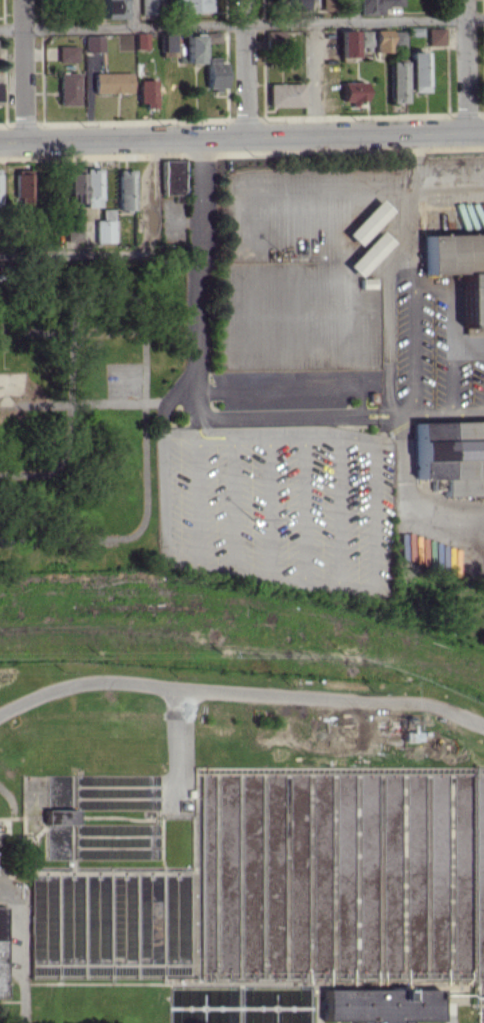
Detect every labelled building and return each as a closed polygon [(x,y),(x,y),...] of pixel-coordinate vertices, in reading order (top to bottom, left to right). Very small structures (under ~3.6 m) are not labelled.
[(125,18),(125,0),(103,0),(104,18),(125,18)] [(176,12),(211,11),(211,0),(175,0),(176,12)] [(363,15),(385,14),(385,6),(404,6),(404,0),(362,0),(363,15)] [(446,27),(429,28),(429,44),(446,44),(446,27)] [(390,29),(375,29),(375,51),(391,51),(390,29)] [(357,30),(341,30),(341,56),(357,57),(357,30)] [(362,45),(374,45),(373,30),(361,30),(362,45)] [(406,31),(393,30),(393,46),(406,47),(406,31)] [(220,31),(205,32),(205,42),(221,42),(220,31)] [(136,48),(148,48),(147,32),(135,32),(136,48)] [(201,62),(202,33),(185,33),(185,62),(201,62)] [(161,51),(171,51),(171,34),(160,34),(161,51)] [(102,35),(84,35),(84,52),(103,51),(102,35)] [(77,46),(58,45),(58,61),(77,62),(77,46)] [(426,92),(426,51),(409,51),(410,92),(426,92)] [(225,58),(207,59),(207,89),(225,89),(225,58)] [(407,102),(406,60),(390,61),(391,102),(407,102)] [(77,105),(78,72),(59,72),(58,105),(77,105)] [(93,73),(93,93),(131,92),(130,72),(93,73)] [(155,79),(137,79),(138,105),(156,105),(155,79)] [(343,81),(343,101),(351,101),(351,104),(366,104),(366,81),(343,81)] [(303,83),(268,83),(269,107),(304,106),(303,83)] [(162,160),(163,194),(175,193),(175,200),(183,200),(182,160),(162,160)] [(99,168),(83,168),(83,207),(99,206),(99,168)] [(132,169),(116,169),(116,210),(132,210),(132,169)] [(81,172),(62,173),(63,203),(82,202),(81,172)] [(14,173),(14,205),(30,204),(30,173),(14,173)] [(346,232),(359,243),(392,209),(380,197),(346,232)] [(94,242),(112,242),(112,208),(101,208),(101,219),(94,220),(94,242)] [(428,215),(483,214),(483,316),(468,316),(467,261),(429,261),(428,215)] [(380,230),(348,263),(360,275),(392,241),(380,230)] [(361,277),(361,286),(375,287),(374,277),(361,277)] [(414,419),(483,416),(483,487),(446,488),(446,473),(416,474),(414,419)] [(322,1021),(354,1021),(354,1022),(405,1022),(405,1021),(437,1021),(437,995),(443,994),(443,986),(435,986),(435,988),(322,989),(322,1021)]
